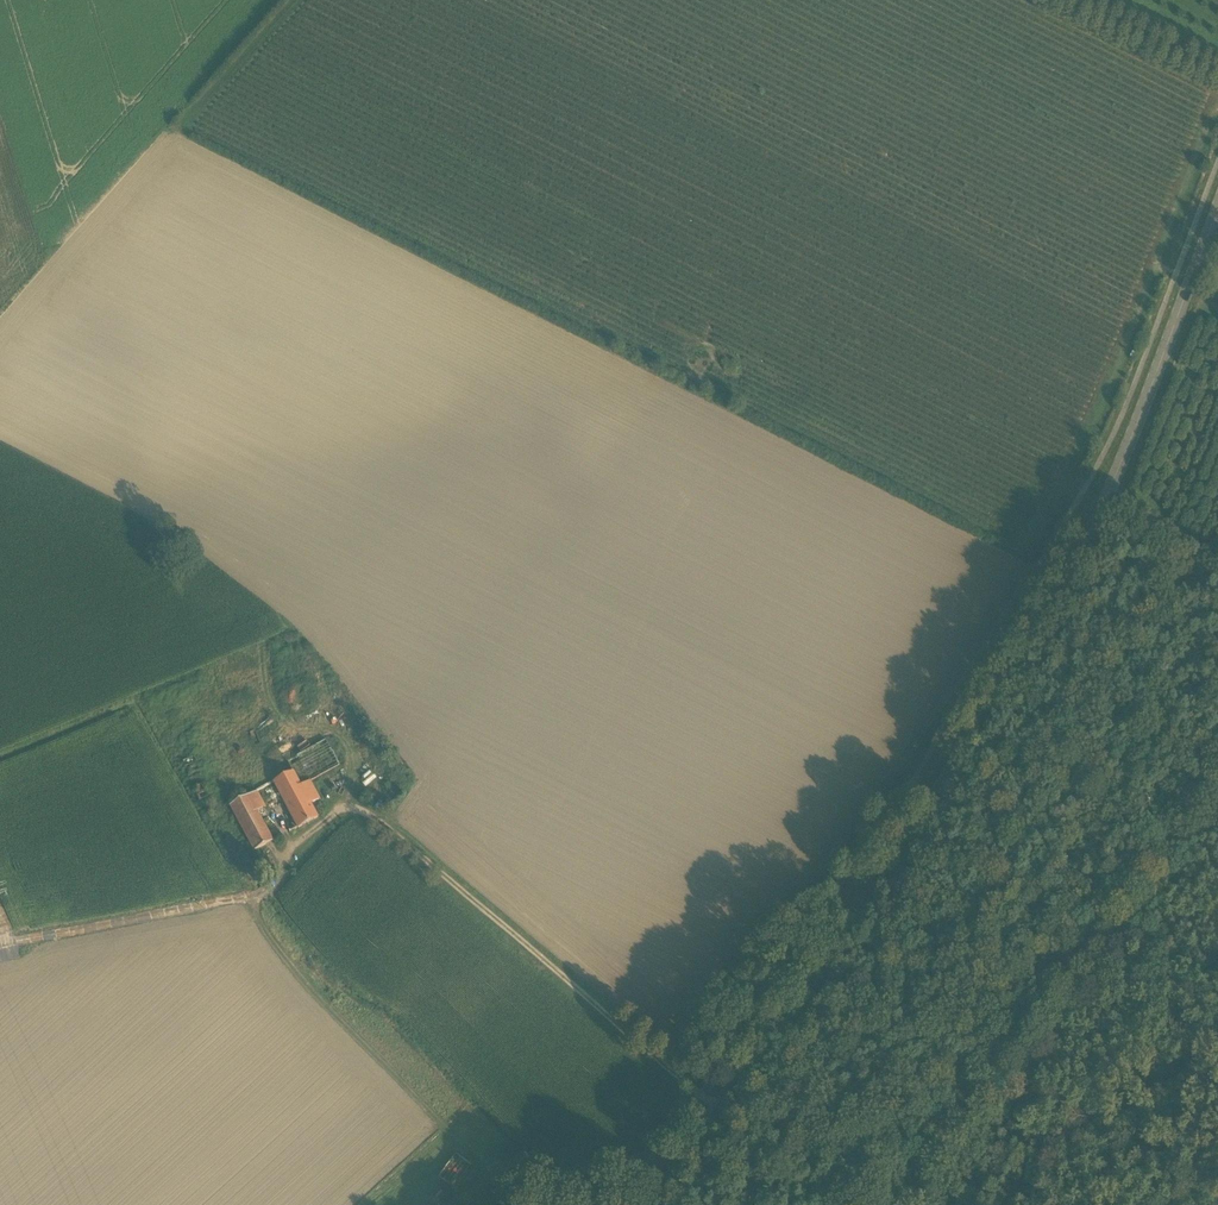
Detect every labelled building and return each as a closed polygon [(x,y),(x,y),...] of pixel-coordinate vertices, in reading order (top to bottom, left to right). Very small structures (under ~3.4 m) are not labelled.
[(1149,530),(1153,522),(1147,520),(1144,528),(1149,530)] [(302,701),(296,687),(284,692),(289,706),(302,701)] [(311,782),(333,769),(340,765),(326,739),(287,759),(293,770),(291,771),(292,773),(300,787),(311,782)] [(320,799),(311,782),(300,787),(292,773),(275,782),(299,828),(318,817),(311,804),(320,799)] [(269,830),(259,811),(266,807),(258,792),(231,806),(255,851),(274,841),(269,830)]
